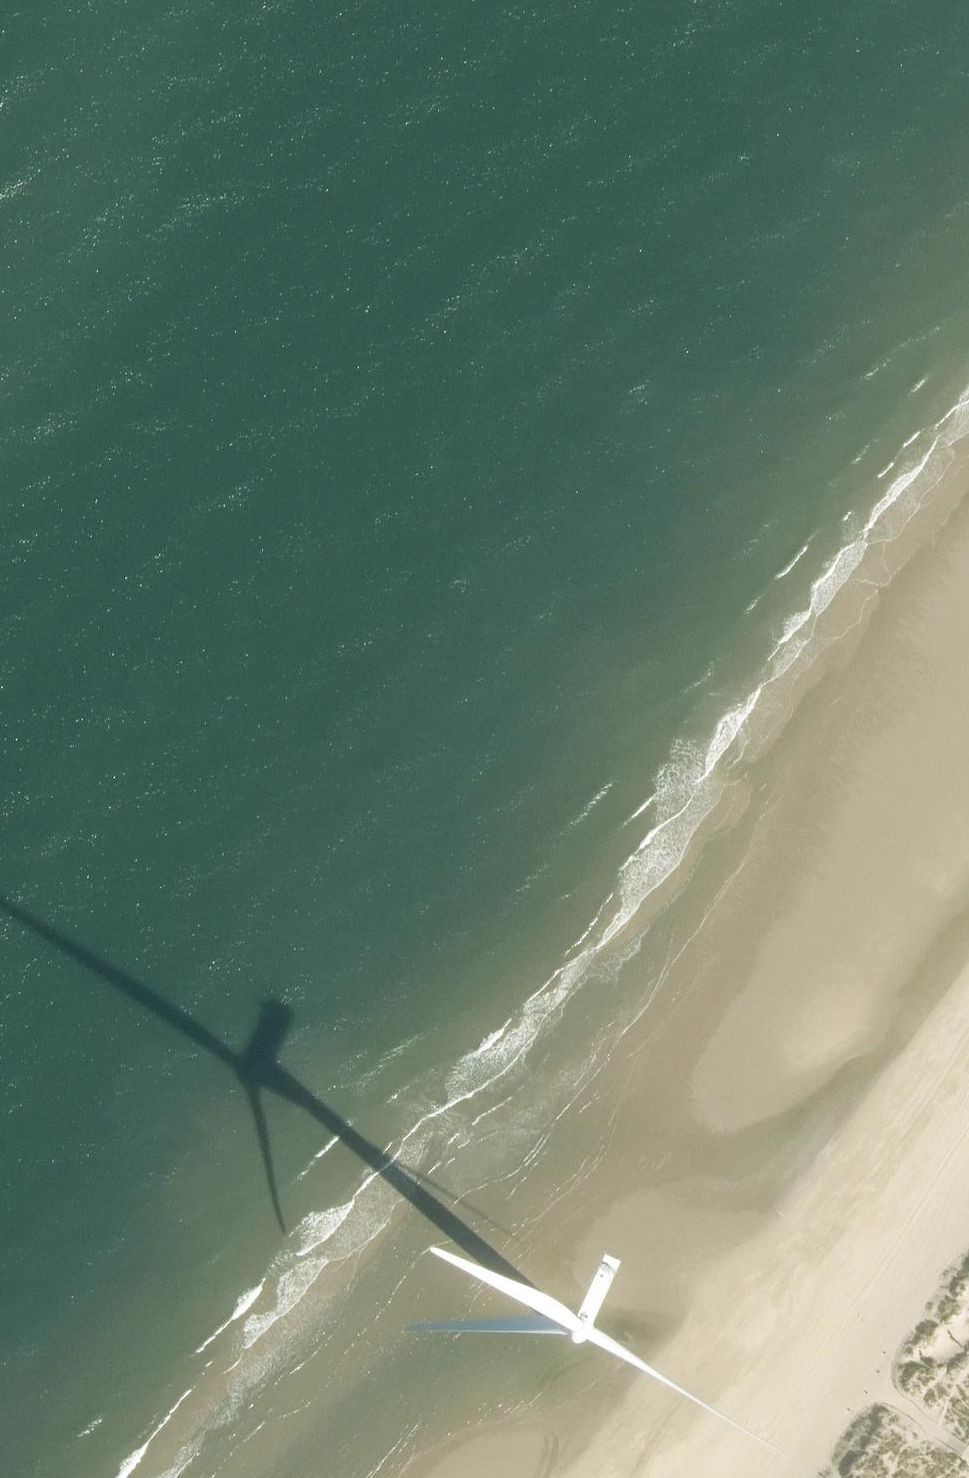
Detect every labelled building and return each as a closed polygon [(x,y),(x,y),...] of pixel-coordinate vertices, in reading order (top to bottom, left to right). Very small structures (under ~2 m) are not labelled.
[(519,1335),(519,1336),(519,1337),(519,1338),(519,1340),(519,1341),(519,1342),(520,1343),(520,1344),(520,1345),(520,1347),(521,1348),(521,1349),(522,1350),(522,1351),(523,1352),(523,1353),(524,1354),(524,1355),(525,1356),(526,1357),(526,1358),(527,1359),(528,1360),(529,1361),(530,1362),(530,1363),(531,1363),(532,1364),(533,1365),(534,1365),(535,1366),(536,1367),(537,1367),(538,1368),(539,1368),(540,1369),(542,1369),(543,1370),(544,1370),(545,1370),(546,1371),(547,1371),(548,1371),(550,1371),(551,1371),(552,1371),(553,1371),(554,1371),(556,1371),(557,1371),(558,1371),(559,1371),(560,1371),(561,1370),(563,1370),(564,1370),(565,1369),(566,1369),(567,1368),(568,1368),(569,1367),(570,1367),(571,1366),(572,1365),(573,1365),(574,1364),(575,1363),(576,1363),(577,1362),(578,1361),(578,1360),(579,1359),(580,1358),(581,1357),(581,1356),(582,1355),(583,1354),(583,1353),(584,1352),(584,1351),(585,1350),(585,1349),(585,1348),(586,1347),(586,1345),(586,1344),(587,1343),(587,1342),(587,1341),(587,1340),(587,1338),(587,1337),(587,1336),(587,1335),(587,1334),(587,1333),(587,1331),(586,1330),(586,1329),(586,1328),(585,1327),(585,1326),(585,1325),(584,1323),(584,1322),(583,1321),(583,1320),(582,1319),(581,1318),(581,1317),(580,1316),(579,1315),(578,1315),(578,1314),(577,1313),(576,1312),(575,1311),(574,1310),(573,1310),(572,1309),(571,1308),(570,1308),(569,1307),(568,1307),(567,1306),(566,1306),(565,1305),(564,1305),(563,1305),(561,1304),(560,1304),(559,1304),(558,1304),(557,1303),(556,1303),(554,1303),(553,1303),(552,1303),(551,1303),(550,1303),(548,1304),(547,1304),(546,1304),(545,1304),(544,1305),(543,1305),(542,1305),(540,1306),(539,1306),(538,1307),(537,1307),(536,1308),(535,1308),(534,1309),(533,1310),(532,1310),(531,1311),(530,1312),(530,1313),(529,1314),(528,1315),(527,1315),(526,1316),(526,1317),(525,1318),(524,1319),(524,1320),(523,1321),(523,1322),(522,1323),(522,1325),(521,1326),(521,1327),(520,1328),(520,1329),(520,1330),(520,1331),(519,1333),(519,1334),(519,1335)]
